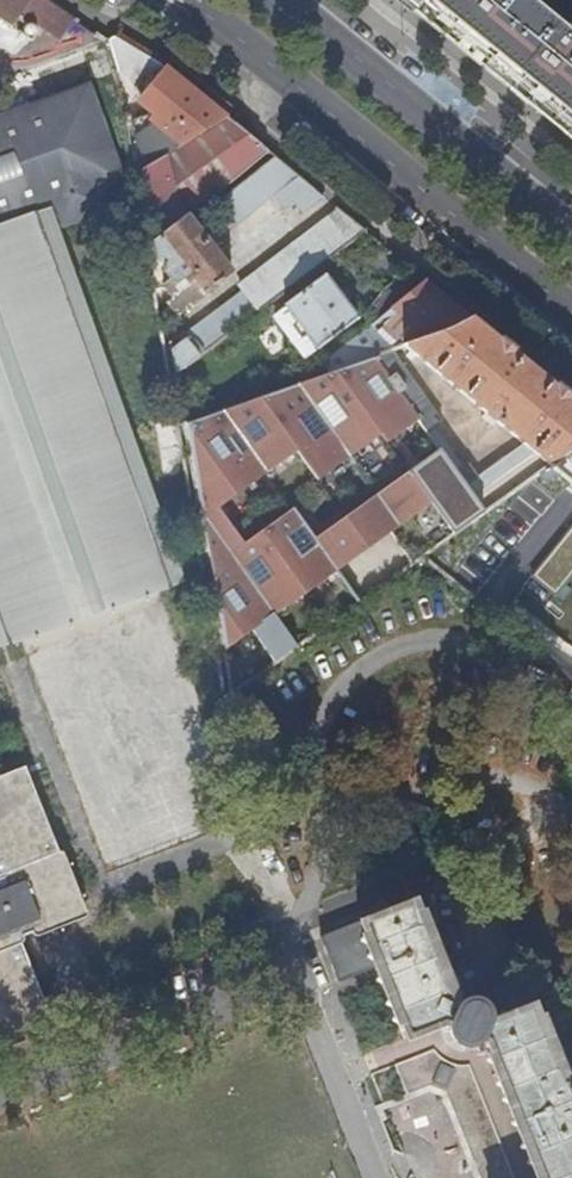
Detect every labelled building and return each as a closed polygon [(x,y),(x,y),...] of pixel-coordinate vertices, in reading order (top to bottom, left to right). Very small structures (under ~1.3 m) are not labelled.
[(413,9),(420,0),(402,0),(413,9)] [(413,9),(571,139),(571,30),(564,23),(559,30),(524,0),(420,0),(413,9)] [(21,32),(0,19),(0,42),(11,49),(21,32)] [(173,65),(166,73),(197,98),(204,90),(173,65)] [(151,120),(184,146),(227,122),(197,98),(166,73),(163,71),(145,93),(162,106),(151,120)] [(0,124),(0,225),(51,206),(58,228),(105,212),(104,208),(123,201),(117,182),(120,181),(88,93),(0,124)] [(148,225),(158,237),(182,219),(267,153),(227,122),(184,146),(164,157),(139,171),(148,225)] [(157,140),(136,152),(139,171),(164,157),(157,140)] [(293,205),(301,215),(321,198),(276,161),(209,213),(228,235),(273,200),(282,211),(293,205)] [(202,355),(245,323),(264,309),(365,234),(337,211),(238,286),(244,293),(187,335),(202,355)] [(158,237),(151,243),(154,262),(162,261),(165,264),(162,273),(169,281),(162,288),(174,301),(181,295),(192,306),(228,276),(182,219),(158,237)] [(13,637),(19,635),(158,583),(172,577),(38,225),(0,239),(0,603),(13,637)] [(369,312),(380,320),(425,282),(411,271),(383,294),(369,312)] [(285,306),(293,317),(311,341),(318,351),(357,321),(324,277),(285,306)] [(296,375),(299,386),(394,355),(406,351),(446,338),(472,320),(425,282),(380,320),(324,367),(296,375)] [(273,322),(264,309),(245,323),(255,335),(273,322)] [(298,351),(311,341),(293,317),(280,327),(298,351)] [(551,467),(571,452),(571,403),(472,320),(446,338),(406,351),(486,417),(484,421),(493,429),(496,425),(551,467)] [(169,343),(175,375),(199,357),(184,338),(186,337),(183,332),(169,343)] [(215,606),(231,697),(421,560),(431,552),(484,515),(456,475),(463,470),(433,430),(441,423),(394,355),(299,386),(184,426),(215,606)] [(551,467),(534,479),(553,506),(556,510),(571,498),(571,497),(569,493),(571,491),(571,452),(551,467)] [(534,479),(484,515),(504,543),(553,506),(534,479)] [(52,1033),(19,947),(21,946),(19,941),(32,936),(34,941),(66,928),(84,921),(60,858),(54,860),(21,774),(6,780),(0,782),(0,1053),(52,1033)] [(404,1042),(442,1028),(452,1008),(410,905),(320,942),(338,986),(375,971),(404,1042)] [(442,1028),(447,1030),(448,1037),(452,1043),(457,1046),(464,1048),(468,1047),(474,1043),(483,1046),(537,1177),(571,1177),(571,1048),(571,1046),(549,1056),(529,1007),(487,1024),(486,1020),(482,1013),(478,1008),(471,1007),(465,1007),(460,1011),(452,1008),(442,1028)]
